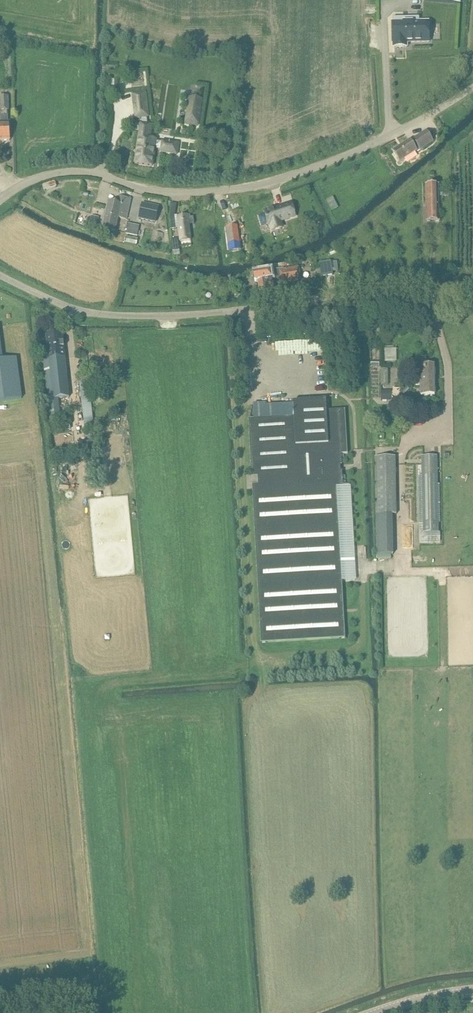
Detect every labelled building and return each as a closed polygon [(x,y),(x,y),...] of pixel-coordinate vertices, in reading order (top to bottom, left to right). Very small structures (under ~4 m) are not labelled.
[(394,22),(393,22),(393,43),(394,43),(394,47),(407,47),(407,43),(430,42),(430,22),(420,22),(420,17),(394,18),(394,22)] [(146,92),(132,94),(135,119),(142,118),(143,124),(141,124),(135,163),(152,166),(155,146),(162,147),(161,152),(177,154),(179,143),(163,141),(162,142),(156,141),(156,140),(150,139),(152,125),(147,125),(146,117),(148,117),(146,92)] [(1,141),(10,140),(9,123),(8,123),(8,110),(9,110),(8,96),(0,97),(0,104),(0,116),(1,141)] [(189,98),(185,125),(199,127),(203,100),(189,98)] [(433,142),(432,139),(426,131),(413,139),(414,140),(411,141),(410,140),(393,151),(400,162),(416,151),(413,146),(415,144),(420,151),(433,142)] [(439,185),(426,185),(426,212),(426,222),(440,222),(439,212),(439,196),(449,196),(449,189),(439,188),(439,185)] [(126,220),(129,209),(131,199),(120,196),(118,204),(109,202),(103,228),(114,231),(117,218),(126,220)] [(264,214),(258,216),(261,226),(267,224),(268,227),(269,226),(271,232),(284,228),(282,222),(296,218),(291,202),(263,211),(264,214)] [(142,203),(138,219),(156,223),(160,207),(142,203)] [(188,222),(191,221),(190,215),(177,217),(179,227),(181,242),(191,241),(188,222)] [(98,226),(99,218),(91,216),(89,224),(98,226)] [(127,224),(125,234),(136,236),(138,227),(127,224)] [(227,228),(229,244),(240,243),(238,227),(227,228)] [(126,237),(124,243),(137,245),(138,239),(126,237)] [(171,240),(173,252),(180,251),(178,239),(171,240)] [(319,264),(320,266),(321,276),(318,277),(319,277),(333,275),(331,262),(319,264)] [(279,270),(254,274),(255,282),(259,281),(260,291),(273,289),(272,282),(281,281),(282,283),(300,280),(299,268),(279,271),(279,270)] [(43,350),(44,360),(48,400),(69,398),(64,343),(63,333),(46,335),(48,349),(43,350)] [(279,352),(301,351),(301,341),(278,342),(279,352)] [(21,399),(16,358),(0,360),(0,401),(21,399)] [(415,366),(415,376),(416,386),(421,386),(421,395),(435,395),(434,375),(434,365),(407,366),(415,366)] [(79,383),(83,428),(93,427),(89,382),(79,383)] [(407,387),(402,392),(404,395),(410,389),(407,387)] [(392,390),(381,391),(381,400),(392,400),(392,390)] [(252,476),(247,476),(247,486),(252,486),(261,643),(345,638),(337,487),(350,486),(350,485),(343,485),(342,471),(341,471),(340,465),(342,465),(341,454),(348,454),(345,409),(327,410),(326,400),(293,402),(264,403),(265,418),(248,419),(252,476)] [(55,413),(54,401),(46,402),(47,414),(55,413)] [(73,447),(52,450),(53,458),(74,456),(73,447)] [(421,456),(423,533),(439,533),(439,523),(441,523),(440,485),(438,485),(437,456),(421,456)] [(393,555),(393,515),(397,515),(396,457),(375,457),(376,515),(377,555),(393,555)]
